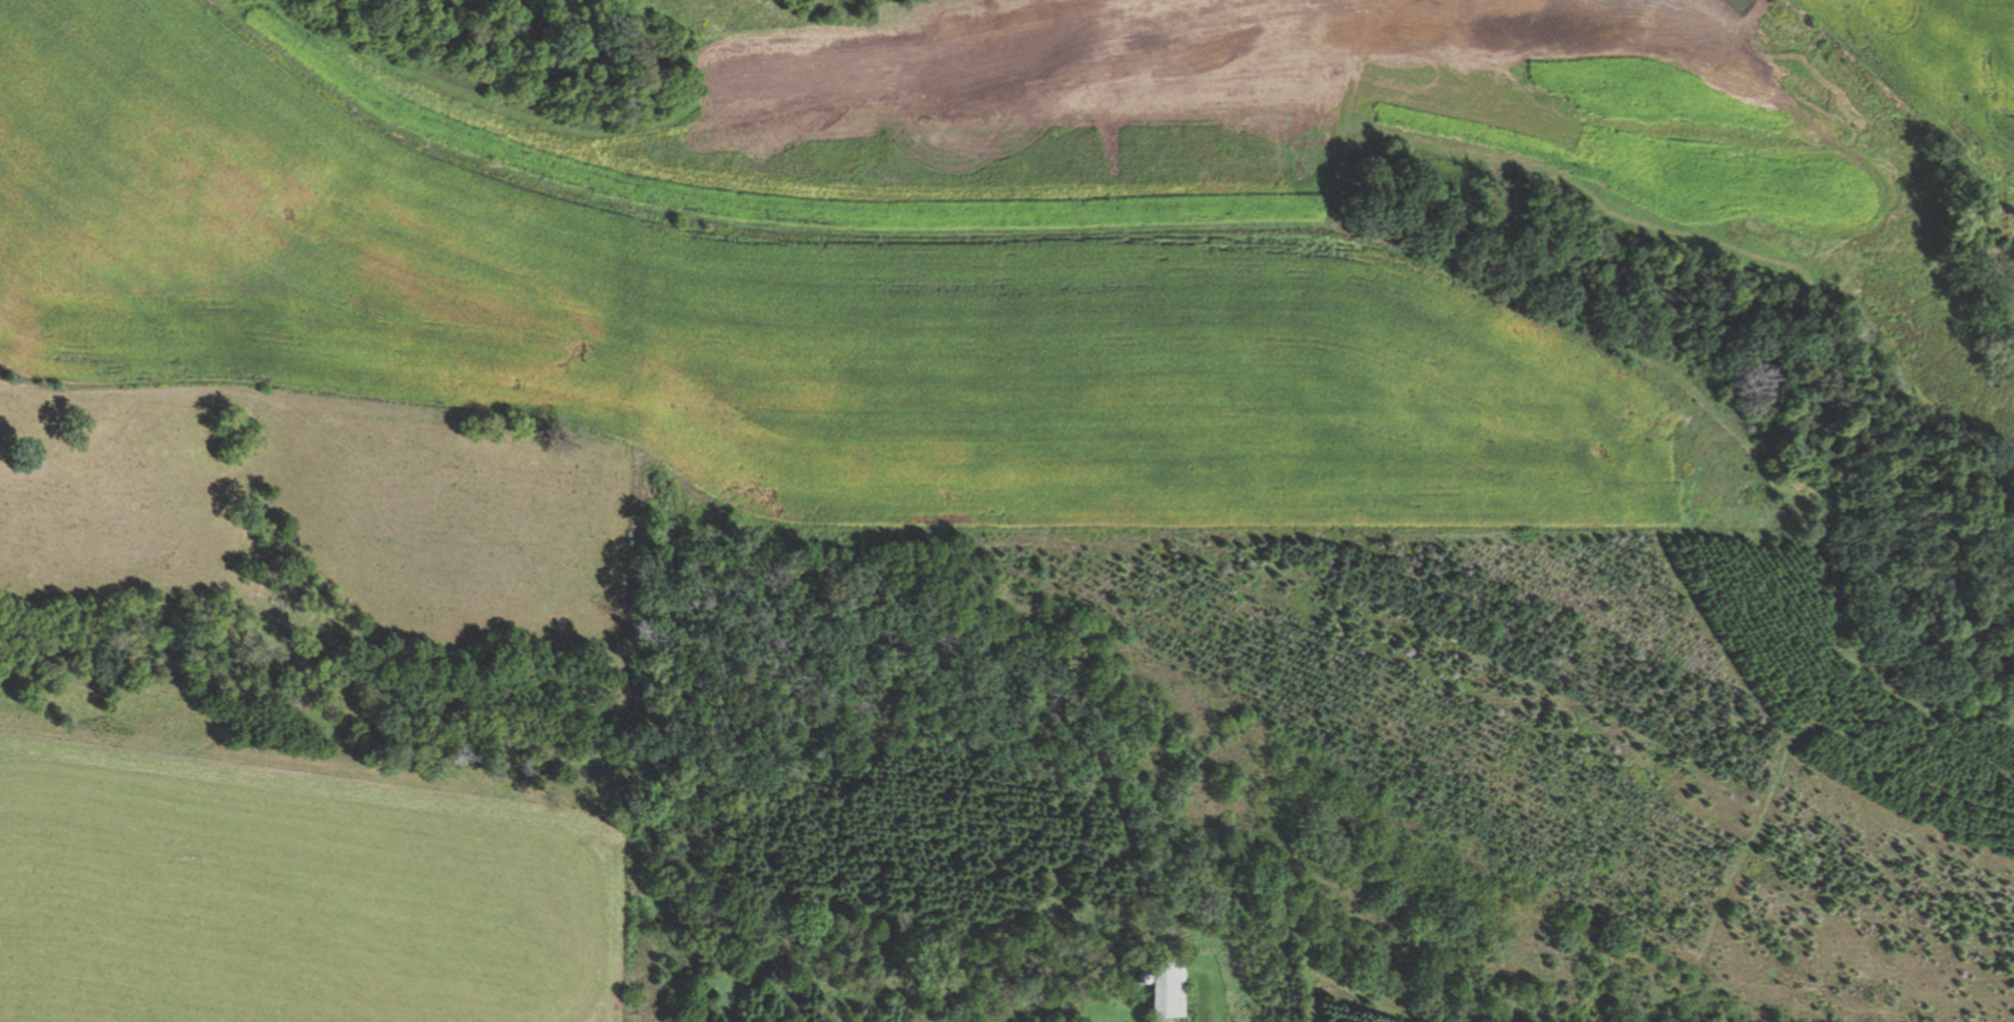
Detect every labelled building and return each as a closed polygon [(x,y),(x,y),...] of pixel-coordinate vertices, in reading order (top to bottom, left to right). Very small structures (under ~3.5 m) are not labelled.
[(1187,958),(1155,958),(1155,974),(1146,974),(1146,981),(1157,981),(1157,1017),(1187,1017),(1187,958)]
